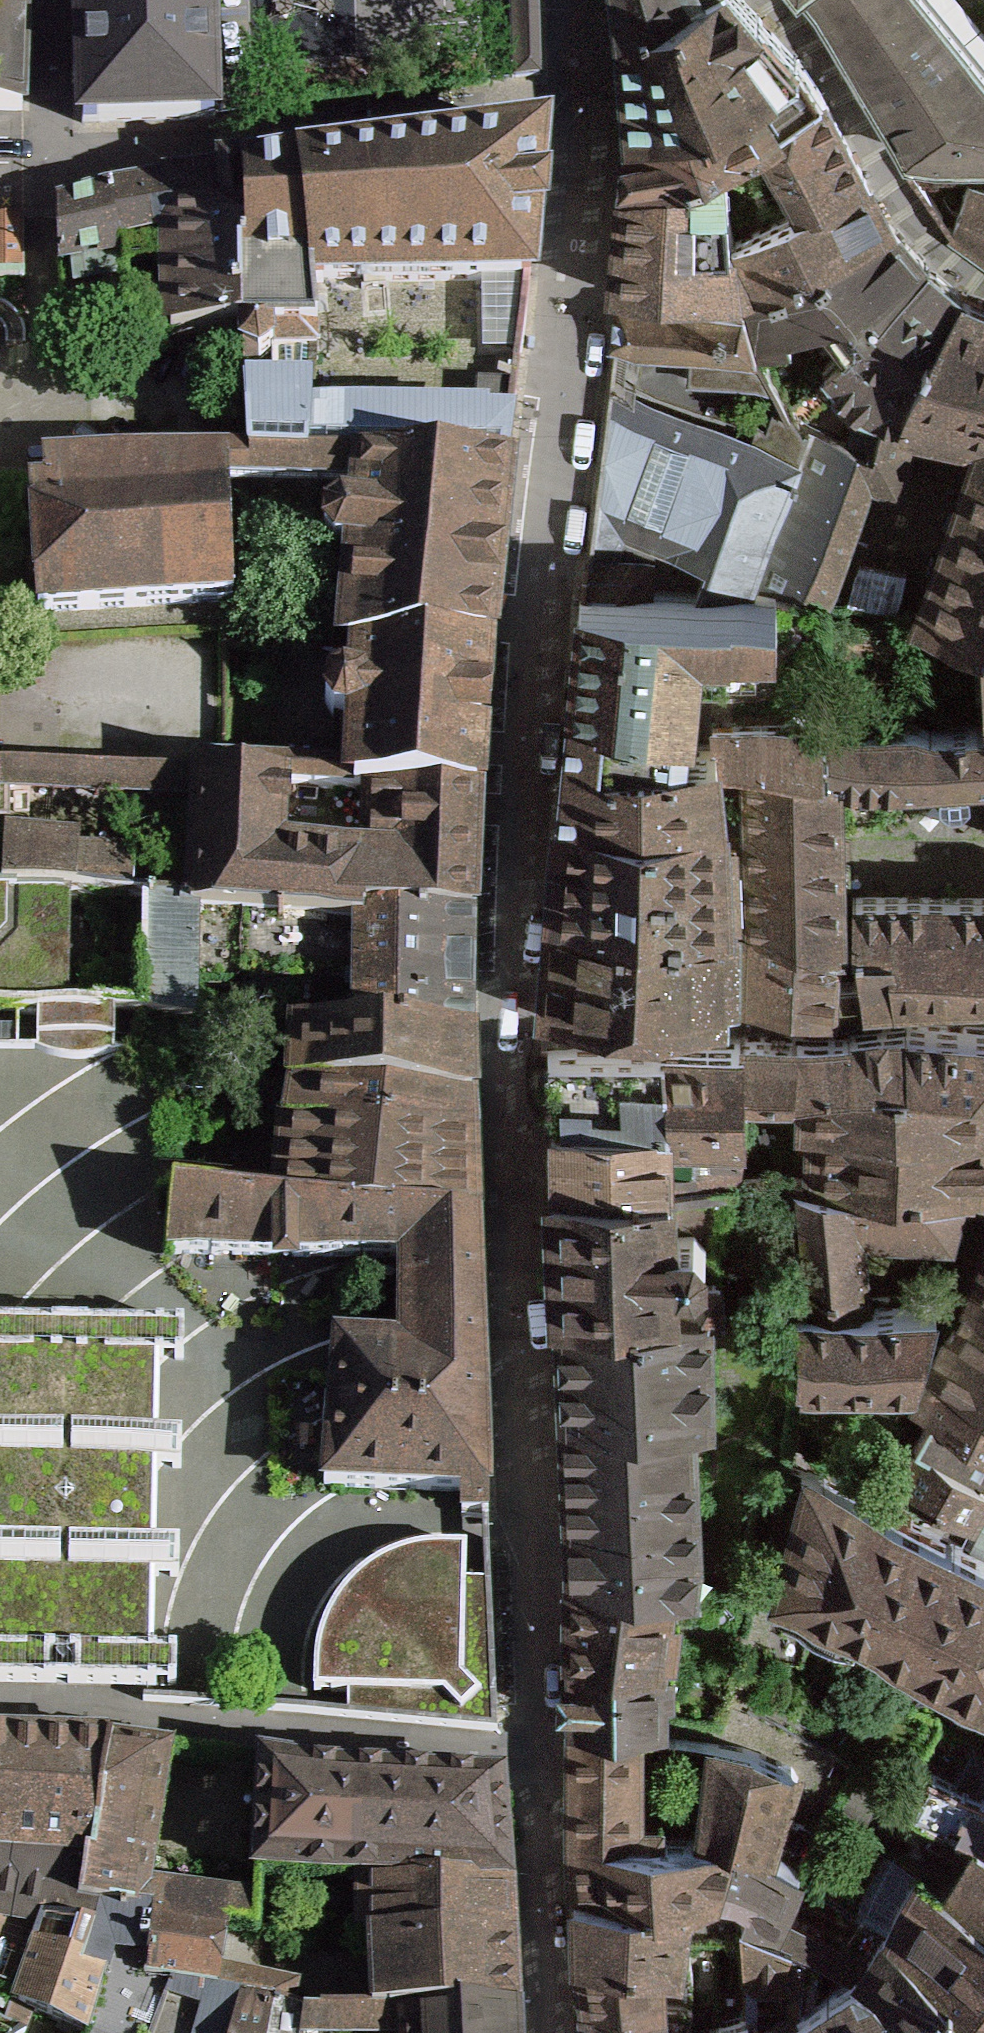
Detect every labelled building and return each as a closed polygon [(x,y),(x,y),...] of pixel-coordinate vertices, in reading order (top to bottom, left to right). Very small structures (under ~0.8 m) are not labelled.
[(25,11),(25,0),(0,0),(0,10),(25,11)] [(83,123),(214,119),(211,0),(79,0),(83,123)] [(511,12),(515,86),(543,82),(539,0),(510,0),(511,12)] [(627,36),(683,0),(616,0),(621,37),(627,36)] [(700,112),(703,120),(796,59),(749,8),(742,0),(683,0),(627,36),(621,37),(626,101),(628,137),(640,135),(693,112),(694,114),(700,112)] [(820,11),(858,73),(905,150),(983,149),(983,0),(811,0),(820,11)] [(0,10),(0,108),(22,109),(25,11),(0,10)] [(796,59),(703,120),(700,112),(694,114),(693,112),(640,135),(628,137),(627,165),(625,188),(695,168),(721,154),(757,135),(820,91),(809,76),(796,59)] [(737,300),(739,304),(742,305),(740,297),(891,227),(888,224),(868,185),(831,113),(820,91),(757,135),(798,210),(728,245),(732,289),(729,289),(733,296),(735,298),(737,300)] [(385,281),(529,278),(541,140),(244,177),(245,263),(238,264),(240,322),(240,332),(243,332),(249,462),(365,466),(505,470),(516,386),(479,384),(478,403),(476,422),(381,421),(309,421),(310,346),(311,312),(312,280),(364,279),(364,289),(375,288),(386,287),(385,281)] [(721,154),(695,168),(625,188),(619,258),(616,292),(729,289),(732,289),(728,245),(721,154)] [(244,177),(119,192),(57,209),(63,317),(90,339),(126,339),(120,268),(170,265),(170,336),(240,332),(240,322),(238,264),(245,263),(244,177)] [(967,185),(950,235),(983,258),(983,191),(967,185)] [(24,275),(23,216),(0,216),(0,274),(24,275)] [(785,403),(788,408),(825,371),(925,265),(908,247),(891,227),(740,297),(742,305),(753,348),(772,381),(785,403)] [(838,385),(853,403),(857,405),(847,442),(873,451),(884,412),(894,414),(958,292),(942,278),(925,265),(825,371),(838,385)] [(775,602),(823,606),(869,477),(897,488),(914,418),(978,432),(915,622),(973,626),(983,626),(983,302),(958,292),(894,414),(884,412),(873,451),(847,442),(808,428),(749,601),(775,602)] [(753,348),(742,305),(739,304),(616,298),(611,334),(610,345),(692,350),(690,379),(769,383),(772,381),(753,348)] [(838,385),(825,371),(788,408),(799,423),(838,385)] [(696,597),(696,600),(749,601),(808,428),(802,426),(799,423),(788,408),(785,403),(782,404),(776,403),(767,430),(757,427),(751,444),(636,404),(611,396),(605,394),(585,558),(582,579),(580,600),(650,600),(650,565),(655,551),(706,569),(696,597)] [(365,466),(249,462),(46,467),(45,493),(30,494),(38,612),(232,601),(228,486),(363,490),(365,466)] [(361,651),(486,644),(488,621),(505,470),(365,466),(363,490),(361,512),(339,509),(325,520),(323,538),(334,552),(357,554),(346,652),(361,651)] [(697,637),(775,638),(775,602),(749,601),(696,600),(650,600),(580,600),(573,663),(568,708),(659,717),(689,720),(697,637)] [(973,626),(977,720),(983,719),(983,626),(973,626)] [(367,786),(476,792),(479,757),(486,644),(361,651),(359,683),(343,679),(329,687),(324,702),(333,717),(357,723),(354,785),(367,786)] [(713,744),(656,747),(659,717),(568,708),(563,764),(559,810),(721,807),(716,769),(713,744)] [(977,720),(927,723),(927,727),(824,728),(824,764),(837,765),(837,768),(880,771),(881,797),(908,795),(939,793),(949,802),(961,801),(970,791),(983,790),(983,719),(977,720)] [(824,764),(824,728),(825,725),(712,726),(713,744),(716,769),(742,768),(742,765),(824,764)] [(742,765),(742,768),(753,871),(749,911),(746,933),(834,941),(834,944),(841,944),(840,873),(837,768),(837,765),(824,764),(742,765)] [(196,805),(198,777),(3,766),(3,792),(196,805)] [(361,913),(471,914),(475,818),(476,808),(476,792),(367,786),(364,855),(280,848),(284,782),(198,777),(196,805),(191,900),(196,900),(195,907),(361,922),(361,913)] [(550,905),(725,912),(721,807),(559,810),(554,863),(551,894),(550,905)] [(4,833),(1,886),(63,890),(133,896),(135,855),(79,852),(79,839),(4,833)] [(0,887),(0,1007),(37,1010),(61,1012),(63,890),(1,886),(1,887),(0,887)] [(353,1035),(470,1041),(470,1001),(471,914),(361,913),(361,922),(195,907),(196,900),(191,900),(145,896),(144,1014),(194,1022),(195,985),(314,987),(324,977),(354,977),(353,1035)] [(901,898),(852,897),(852,945),(856,946),(859,979),(832,982),(831,1012),(911,1003),(983,995),(983,898),(901,898)] [(540,1015),(724,1005),(725,912),(550,905),(544,972),(540,1015)] [(746,933),(741,933),(740,944),(745,944),(746,1005),(776,1007),(831,1012),(832,982),(834,944),(834,941),(746,933)] [(115,1012),(61,1012),(37,1010),(37,1049),(84,1058),(114,1051),(115,1012)] [(849,1077),(870,1076),(909,1074),(906,1024),(870,1029),(848,1032),(849,1077)] [(938,1025),(906,1024),(909,1074),(983,1076),(983,1026),(938,1025)] [(293,1086),(471,1100),(471,1084),(470,1041),(353,1035),(296,1031),(293,1086)] [(796,1034),(793,1079),(849,1077),(848,1032),(813,1033),(796,1034)] [(740,1035),(740,1079),(744,1079),(793,1079),(796,1034),(758,1035),(740,1035)] [(740,1125),(745,1125),(745,1082),(744,1079),(740,1079),(740,1035),(684,1040),(660,1042),(665,1113),(665,1133),(740,1125)] [(548,1063),(551,1120),(665,1113),(660,1042),(547,1052),(548,1063)] [(802,1082),(800,1124),(810,1124),(810,1120),(983,1125),(983,1076),(909,1074),(870,1076),(849,1077),(793,1079),(744,1079),(745,1082),(802,1082)] [(374,1132),(474,1139),(473,1128),(471,1100),(293,1086),(286,1122),(372,1129),(374,1132)] [(551,1132),(552,1185),(726,1181),(735,1181),(740,1125),(665,1133),(665,1113),(551,1120),(551,1132)] [(983,1155),(983,1125),(810,1120),(810,1124),(808,1180),(808,1185),(961,1186),(960,1191),(978,1194),(981,1176),(983,1155)] [(173,1194),(477,1220),(477,1203),(474,1139),(374,1132),(372,1129),(286,1122),(279,1185),(161,1172),(161,1193),(173,1194)] [(808,1180),(788,1180),(799,1307),(866,1302),(865,1298),(860,1228),(950,1230),(952,1221),(960,1191),(961,1186),(808,1185),(808,1180)] [(558,1309),(708,1299),(716,1299),(726,1181),(552,1185),(554,1216),(558,1309)] [(462,1492),(461,1516),(488,1519),(485,1435),(477,1220),(173,1194),(167,1254),(403,1258),(402,1346),(337,1342),(324,1485),(462,1492)] [(983,1258),(965,1301),(969,1303),(983,1311),(983,1257),(983,1258)] [(866,1302),(799,1307),(796,1307),(802,1345),(798,1373),(800,1373),(915,1369),(919,1354),(935,1293),(865,1298),(866,1302)] [(559,1340),(562,1413),(691,1408),(691,1410),(709,1409),(708,1299),(558,1309),(559,1340)] [(969,1303),(957,1325),(953,1323),(935,1362),(916,1403),(931,1410),(983,1436),(983,1311),(969,1303)] [(176,1685),(177,1652),(153,1652),(155,1576),(178,1576),(179,1544),(155,1543),(157,1467),(181,1468),(181,1435),(158,1435),(159,1359),(183,1359),(184,1327),(0,1322),(0,1682),(176,1685)] [(691,1410),(691,1408),(562,1413),(563,1436),(569,1575),(670,1586),(670,1584),(692,1586),(691,1410)] [(931,1410),(919,1430),(915,1438),(983,1480),(983,1436),(931,1410)] [(894,1473),(971,1516),(983,1494),(983,1480),(915,1438),(899,1464),(894,1473)] [(970,1549),(909,1520),(911,1517),(894,1509),(892,1513),(821,1479),(801,1476),(796,1498),(815,1502),(794,1580),(787,1607),(940,1675),(938,1680),(983,1702),(983,1557),(970,1549)] [(971,1516),(983,1523),(983,1494),(971,1516)] [(983,1523),(970,1549),(983,1557),(983,1523)] [(359,1705),(359,1718),(497,1731),(491,1593),(478,1593),(465,1592),(466,1547),(443,1547),(443,1551),(424,1552),(423,1548),(418,1548),(419,1553),(400,1558),(399,1554),(394,1555),(396,1560),(379,1568),(376,1564),(371,1567),(374,1571),(359,1583),(356,1579),(352,1583),(355,1587),(343,1601),(339,1598),(336,1603),(340,1605),(330,1622),(326,1620),(324,1625),(328,1627),(323,1645),(318,1644),(317,1649),(322,1650),(319,1669),(315,1669),(314,1691),(334,1692),(359,1692),(359,1705)] [(569,1575),(568,1575),(568,1591),(569,1650),(662,1655),(670,1586),(569,1575)] [(636,1722),(660,1724),(660,1714),(661,1658),(662,1655),(569,1650),(569,1669),(570,1711),(570,1721),(636,1722)] [(969,1743),(983,1753),(983,1720),(969,1743)] [(570,1743),(569,1839),(660,1840),(660,1838),(660,1825),(640,1824),(636,1820),(636,1742),(711,1750),(700,1839),(700,1842),(730,1843),(750,1751),(745,1749),(636,1737),(636,1722),(570,1721),(570,1743)] [(6,1849),(13,1735),(0,1735),(0,1849),(6,1849)] [(90,1856),(108,1737),(31,1736),(13,1735),(6,1849),(86,1859),(86,1855),(90,1856)] [(142,1909),(168,1747),(108,1737),(90,1856),(86,1855),(86,1859),(79,1901),(100,1904),(142,1909)] [(797,1778),(791,1766),(768,1758),(750,1751),(730,1843),(730,1844),(770,1860),(797,1778)] [(263,1761),(255,1872),(371,1880),(509,1891),(504,1817),(502,1782),(263,1761)] [(974,1830),(983,1837),(983,1795),(930,1767),(914,1800),(974,1830)] [(974,1830),(945,1882),(983,1909),(983,1837),(974,1830)] [(660,1838),(660,1840),(569,1839),(570,1853),(573,1888),(683,1901),(710,1897),(729,1844),(730,1844),(730,1843),(700,1842),(700,1839),(660,1838)] [(897,1934),(861,1913),(842,1942),(781,1912),(797,1873),(770,1860),(730,1844),(729,1844),(710,1897),(712,1897),(742,1908),(740,1919),(741,1923),(778,1933),(792,1936),(803,1942),(852,1966),(873,1976),(898,2005),(922,2032),(983,2032),(983,2006),(897,1934)] [(14,2001),(42,1919),(92,1929),(93,1929),(100,1904),(79,1901),(86,1859),(6,1849),(0,1849),(0,1994),(14,2001)] [(897,1934),(983,2006),(983,1909),(945,1882),(919,1868),(920,1865),(894,1850),(861,1912),(861,1913),(897,1934)] [(387,2013),(406,2013),(514,2013),(516,2013),(511,1920),(509,1891),(371,1880),(371,1936),(355,1936),(355,1939),(384,1939),(387,2013)] [(657,1958),(656,1961),(674,1966),(675,1964),(689,1965),(687,1936),(684,1936),(683,1942),(678,1942),(683,1901),(573,1888),(573,1905),(574,1948),(657,1958)] [(87,2032),(154,2032),(167,1999),(203,2010),(207,1989),(145,1977),(153,1910),(142,1909),(100,1904),(93,1929),(92,1929),(80,1966),(106,1970),(87,2032)] [(145,1977),(207,1989),(221,1918),(153,1907),(153,1910),(145,1977)] [(14,2001),(6,2023),(25,2032),(32,2011),(82,2032),(87,2032),(106,1970),(80,1966),(92,1929),(42,1919),(14,2001)] [(773,2016),(757,2020),(755,1983),(778,1983),(778,1933),(741,1923),(742,1935),(745,2014),(746,2022),(750,2032),(781,2032),(773,2016)] [(778,1983),(800,1985),(803,1942),(792,1936),(778,1933),(778,1983)] [(656,1961),(657,1958),(574,1948),(576,1963),(580,1999),(653,2001),(656,1961)] [(898,2005),(873,1976),(852,1966),(799,2008),(810,2032),(895,2032),(884,2015),(898,2005)] [(240,1995),(207,1989),(203,2010),(196,2032),(232,2032),(240,1995)] [(273,2004),(240,1995),(232,2032),(269,2032),(273,2004)] [(154,2032),(196,2032),(203,2010),(167,1999),(154,2032)] [(654,2001),(653,2001),(580,1999),(582,2014),(583,2032),(657,2032),(654,2001)] [(306,2013),(273,2004),(269,2032),(304,2032),(306,2013)] [(898,2005),(884,2015),(895,2032),(922,2032),(898,2005)] [(799,2008),(773,2016),(781,2032),(810,2032),(799,2008)] [(339,2013),(306,2013),(304,2032),(339,2032),(339,2013)] [(514,2013),(406,2013),(408,2032),(515,2032),(514,2013)] [(746,2022),(745,2014),(715,2024),(716,2026),(718,2032),(750,2032),(746,2022)]
